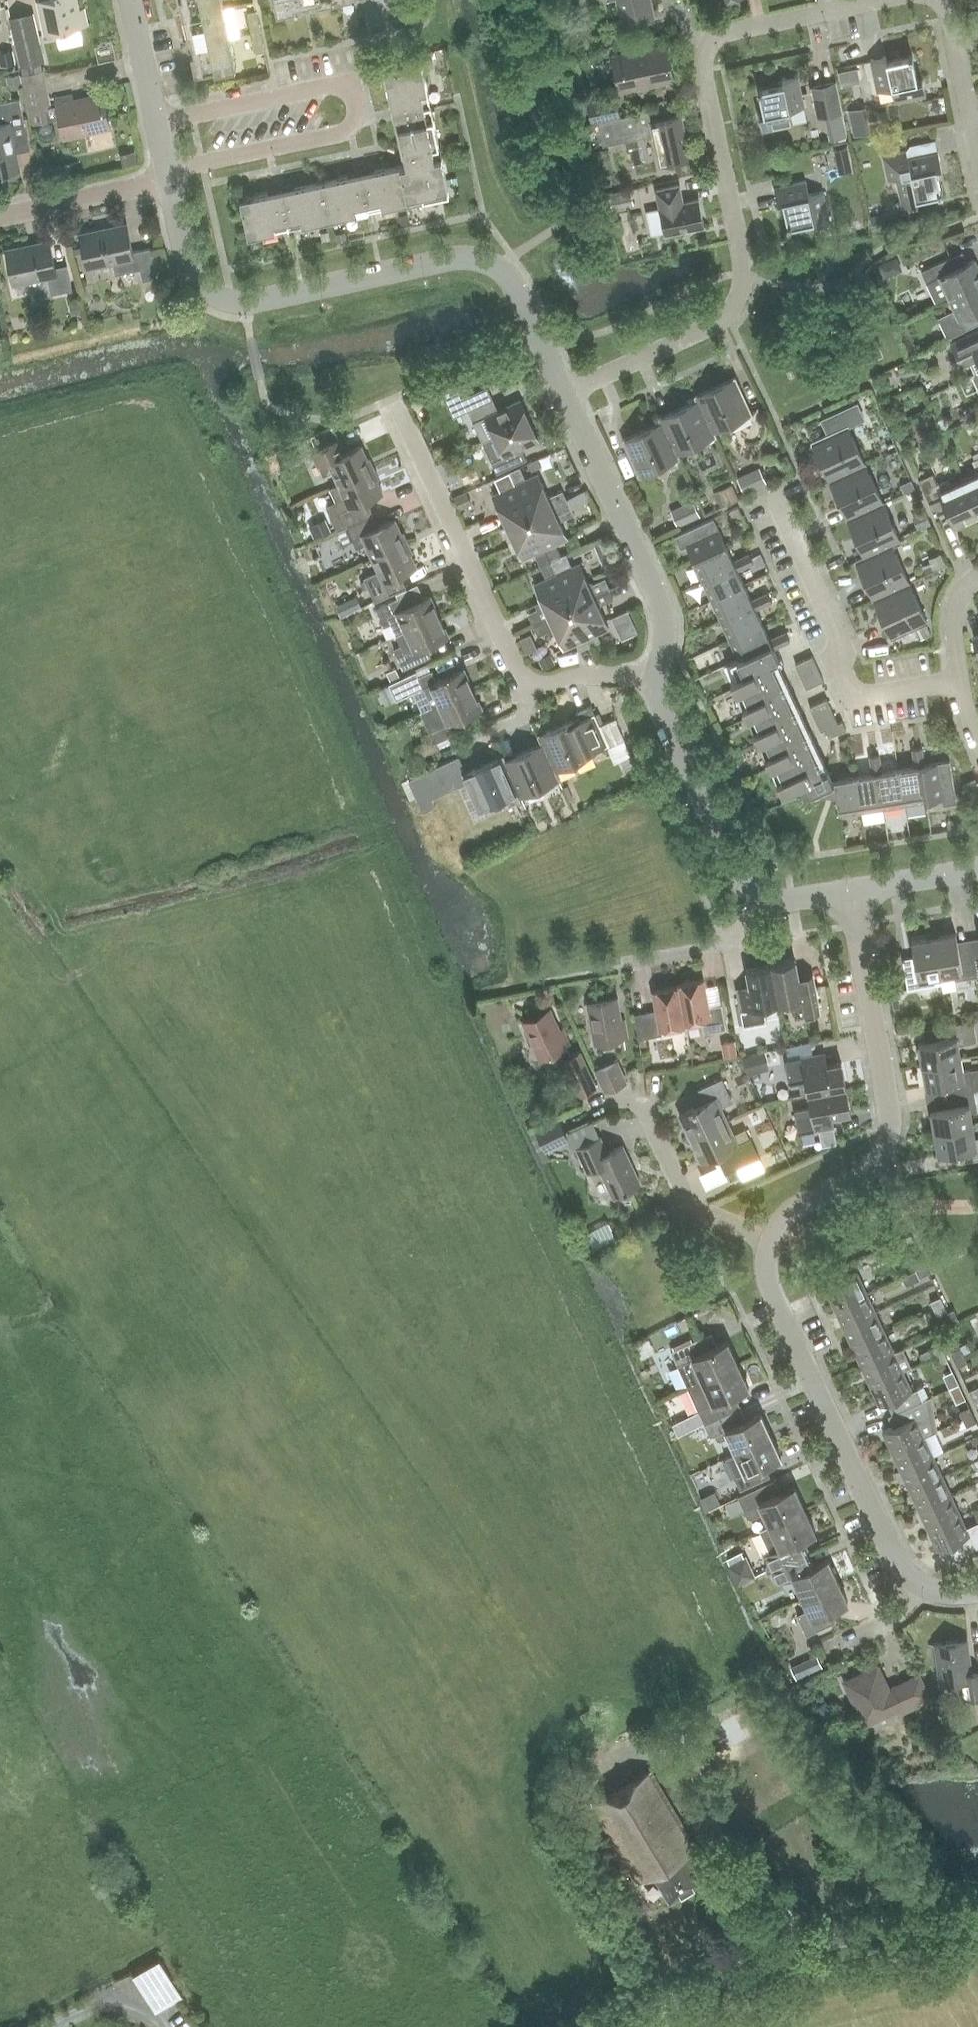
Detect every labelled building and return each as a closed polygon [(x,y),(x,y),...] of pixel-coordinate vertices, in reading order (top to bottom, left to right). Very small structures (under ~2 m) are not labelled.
[(56,33),(60,49),(83,44),(80,28),(88,26),(84,8),(79,10),(77,0),(44,0),(37,1),(44,35),(56,33)] [(222,0),(179,0),(183,18),(224,10),(222,0)] [(277,16),(306,9),(303,0),(273,0),(277,16)] [(306,9),(334,3),(333,0),(303,0),(306,9)] [(623,23),(653,17),(649,0),(618,0),(623,23)] [(230,38),(227,24),(224,10),(183,18),(189,47),(230,38)] [(9,17),(21,66),(45,61),(33,11),(9,17)] [(256,11),(247,13),(256,53),(264,51),(256,11)] [(236,67),(233,53),(230,38),(189,47),(195,75),(236,67)] [(673,80),(666,49),(665,47),(618,57),(626,90),(673,80)] [(15,63),(12,50),(0,53),(0,62),(1,66),(15,63)] [(431,50),(418,53),(420,62),(433,60),(431,50)] [(891,88),(892,92),(895,102),(926,96),(923,80),(917,81),(913,60),(912,56),(908,57),(887,62),(886,57),(871,60),(877,91),(891,88)] [(449,195),(427,92),(422,67),(385,75),(404,165),(240,201),(248,238),(449,195)] [(22,85),(31,124),(49,120),(46,108),(53,107),(44,70),(21,75),(21,72),(6,76),(9,88),(22,85)] [(804,107),(801,92),(798,76),(782,79),(783,84),(762,89),(758,89),(759,93),(764,115),(759,116),(762,131),(793,124),(790,110),(804,107)] [(836,81),(811,87),(818,118),(843,113),(836,81)] [(592,122),(621,116),(616,95),(587,101),(592,122)] [(63,137),(109,127),(103,96),(73,102),(72,96),(55,99),(63,137)] [(20,170),(11,127),(25,124),(19,99),(0,103),(0,165),(1,164),(3,174),(20,170)] [(850,107),(852,132),(868,130),(867,105),(850,107)] [(603,145),(654,134),(660,164),(690,158),(681,117),(651,123),(649,111),(598,122),(603,145)] [(905,147),(905,150),(883,155),(888,178),(896,176),(903,207),(918,204),(917,199),(938,194),(938,195),(942,194),(941,190),(936,169),(941,167),(938,152),(915,157),(913,145),(905,147)] [(840,174),(852,171),(846,148),(835,151),(840,174)] [(135,150),(121,153),(123,165),(137,162),(135,150)] [(814,227),(830,223),(823,192),(809,195),(806,181),(774,188),(778,203),(783,202),(787,223),(787,224),(788,227),(792,227),(792,226),(813,222),(814,227)] [(704,225),(699,200),(683,203),(679,185),(656,190),(665,234),(704,225)] [(884,212),(870,215),(874,230),(887,227),(884,212)] [(408,215),(400,216),(402,225),(410,223),(408,215)] [(143,281),(157,278),(155,273),(152,255),(150,248),(129,253),(124,226),(83,234),(90,267),(113,263),(116,274),(140,269),(143,281)] [(329,232),(321,234),(323,242),(331,240),(329,232)] [(346,233),(336,235),(338,243),(348,241),(346,233)] [(259,240),(251,241),(252,250),(261,248),(259,240)] [(51,294),(72,290),(67,266),(55,269),(50,241),(6,251),(13,284),(48,277),(51,294)] [(160,253),(152,255),(155,273),(163,271),(160,253)] [(895,256),(877,265),(883,279),(902,270),(895,256)] [(950,298),(977,284),(977,269),(974,260),(952,270),(947,259),(921,271),(931,292),(936,303),(949,297),(950,298)] [(950,298),(955,310),(938,318),(947,338),(977,324),(972,313),(977,311),(977,284),(950,298)] [(69,303),(72,316),(82,313),(79,300),(69,303)] [(977,360),(977,331),(952,343),(962,365),(977,358),(977,360)] [(696,396),(715,436),(716,435),(714,431),(752,413),(736,378),(696,396)] [(467,409),(457,385),(443,391),(454,415),(467,409)] [(678,453),(715,436),(696,396),(695,397),(697,401),(660,418),(678,458),(680,457),(678,453)] [(468,411),(482,443),(494,437),(529,421),(520,400),(498,411),(493,400),(468,411)] [(865,464),(848,426),(862,419),(856,404),(820,421),(827,434),(812,441),(830,481),(865,464)] [(639,476),(666,464),(678,458),(660,418),(659,419),(661,423),(622,440),(639,476)] [(497,473),(526,460),(521,449),(538,441),(529,421),(494,437),(499,447),(487,452),(497,473)] [(319,466),(324,475),(333,471),(339,484),(372,470),(361,446),(345,453),(339,440),(313,453),(319,466)] [(283,469),(301,461),(295,446),(277,455),(283,469)] [(962,479),(977,515),(977,458),(972,461),(977,472),(962,479)] [(538,459),(529,463),(532,471),(541,466),(538,459)] [(830,481),(847,519),(883,502),(865,464),(830,481)] [(563,490),(548,497),(538,474),(526,480),(520,467),(509,472),(530,517),(567,499),(563,490)] [(759,467),(737,477),(745,493),(766,483),(759,467)] [(334,501),(325,505),(337,530),(346,526),(373,514),(367,500),(383,493),(372,470),(339,484),(329,489),(334,501)] [(508,527),(530,517),(509,472),(494,479),(500,491),(493,495),(508,527)] [(977,517),(977,515),(962,479),(950,485),(948,479),(936,484),(932,475),(919,481),(932,509),(944,503),(955,527),(977,517)] [(911,480),(900,484),(904,493),(915,489),(911,480)] [(732,484),(714,492),(721,507),(738,499),(732,484)] [(472,504),(466,491),(454,497),(459,509),(472,504)] [(572,509),(572,508),(583,503),(579,494),(567,500),(567,499),(530,517),(545,549),(550,562),(561,557),(555,544),(567,538),(557,516),(572,509)] [(678,527),(700,516),(693,500),(670,510),(678,527)] [(856,561),(901,541),(883,502),(847,519),(864,556),(855,560),(856,561)] [(742,515),(738,507),(729,511),(733,519),(742,515)] [(925,512),(913,517),(919,531),(931,525),(925,512)] [(373,514),(346,526),(352,540),(357,549),(367,545),(373,558),(405,543),(395,520),(379,527),(373,514)] [(535,553),(540,566),(550,562),(545,549),(530,517),(508,527),(523,559),(535,553)] [(325,518),(308,526),(314,538),(331,530),(325,518)] [(713,518),(675,536),(681,549),(686,546),(739,659),(731,662),(737,677),(731,679),(783,792),(799,784),(804,795),(811,792),(814,798),(836,794),(840,816),(942,799),(943,805),(957,803),(950,761),(924,765),(921,747),(912,749),(915,767),(882,772),(879,754),(870,756),(873,774),(832,780),(827,770),(823,772),(772,662),(778,659),(773,648),(790,641),(786,632),(769,640),(755,609),(772,601),(768,593),(751,601),(737,570),(753,562),(750,554),(733,562),(713,518)] [(606,540),(595,544),(603,564),(614,559),(606,540)] [(901,542),(901,541),(856,561),(874,599),(909,583),(892,546),(901,542)] [(373,558),(378,571),(365,577),(370,588),(373,586),(379,599),(406,587),(400,574),(416,567),(405,543),(373,558)] [(571,606),(609,589),(608,587),(604,578),(589,585),(579,564),(572,567),(566,554),(561,557),(550,562),(556,574),(557,574),(571,606)] [(941,554),(929,559),(933,569),(945,565),(941,554)] [(534,585),(544,607),(529,614),(534,624),(571,606),(557,574),(556,574),(550,562),(540,566),(546,579),(534,585)] [(892,639),(915,628),(920,638),(931,633),(926,623),(927,622),(909,583),(874,599),(892,639)] [(609,628),(597,603),(612,596),(609,589),(571,606),(590,646),(600,641),(597,634),(609,628)] [(357,596),(344,601),(348,612),(361,607),(357,596)] [(380,620),(380,619),(382,623),(388,625),(391,623),(396,636),(439,616),(430,596),(402,609),(398,598),(375,609),(380,620)] [(590,646),(571,606),(534,624),(539,634),(554,627),(564,649),(576,643),(579,651),(590,646)] [(628,611),(612,618),(618,631),(634,624),(628,611)] [(439,616),(396,636),(401,645),(393,649),(403,669),(425,659),(421,649),(448,636),(439,616)] [(551,655),(540,660),(545,670),(556,665),(551,655)] [(807,689),(824,681),(812,656),(795,664),(807,689)] [(396,668),(387,673),(390,681),(400,677),(396,668)] [(421,713),(472,689),(463,669),(436,681),(431,671),(408,682),(422,711),(420,712),(421,713)] [(472,689),(421,713),(426,723),(427,723),(436,742),(459,732),(454,721),(481,709),(472,689)] [(829,737),(846,729),(842,721),(838,723),(827,699),(810,707),(821,731),(825,729),(829,737)] [(579,718),(539,735),(555,771),(609,747),(593,712),(591,707),(576,713),(579,718)] [(504,756),(503,756),(520,797),(559,780),(555,771),(539,735),(538,736),(542,744),(506,760),(504,756)] [(520,797),(503,756),(463,774),(479,810),(517,793),(519,797),(520,797)] [(452,775),(444,778),(449,791),(457,787),(452,775)] [(975,977),(971,952),(959,954),(956,934),(934,938),(940,976),(953,973),(955,981),(975,977)] [(940,976),(934,938),(912,941),(915,961),(903,963),(908,989),(929,985),(942,983),(940,976)] [(771,965),(778,1003),(793,1000),(796,1017),(820,1012),(814,983),(800,985),(796,961),(771,965)] [(764,1006),(778,1003),(771,965),(747,970),(749,985),(736,988),(737,997),(743,1027),(767,1022),(764,1006)] [(677,985),(678,987),(685,1022),(701,1019),(703,1033),(726,1029),(722,1004),(707,1007),(703,980),(677,985)] [(657,1010),(645,1012),(645,1016),(635,1018),(639,1039),(662,1035),(661,1029),(686,1025),(685,1022),(678,987),(653,992),(657,1010)] [(596,1043),(626,1037),(623,1020),(620,1020),(616,999),(589,1004),(596,1043)] [(541,1058),(569,1045),(562,1029),(558,1031),(549,1011),(524,1022),(541,1058)] [(965,1044),(965,1043),(977,1041),(973,1021),(936,1027),(938,1039),(919,1043),(923,1065),(961,1058),(958,1045),(965,1044)] [(721,1043),(724,1057),(737,1055),(735,1040),(721,1043)] [(788,1060),(811,1055),(809,1043),(786,1047),(788,1060)] [(597,1086),(580,1049),(560,1059),(577,1095),(597,1086)] [(763,1051),(743,1057),(748,1075),(768,1069),(763,1051)] [(841,1063),(827,1065),(824,1054),(785,1061),(789,1084),(806,1081),(808,1094),(846,1087),(841,1063)] [(947,1083),(949,1095),(974,1091),(970,1070),(963,1071),(961,1058),(923,1065),(927,1087),(947,1083)] [(628,1082),(618,1060),(595,1070),(605,1093),(628,1082)] [(727,1121),(721,1107),(732,1102),(722,1079),(697,1091),(703,1103),(679,1114),(690,1138),(727,1121)] [(851,1112),(846,1087),(808,1094),(811,1108),(794,1111),(799,1134),(826,1129),(834,1127),(832,1115),(851,1112)] [(931,1110),(935,1132),(973,1126),(970,1112),(977,1111),(974,1091),(949,1095),(951,1107),(931,1110)] [(535,1125),(545,1150),(569,1140),(559,1115),(535,1125)] [(717,1154),(726,1174),(738,1168),(743,1179),(765,1169),(760,1158),(750,1138),(750,1139),(745,1129),(734,1135),(727,1121),(690,1138),(701,1162),(717,1154)] [(973,1126),(935,1132),(939,1154),(959,1151),(961,1163),(977,1159),(977,1138),(975,1139),(973,1126)] [(628,1189),(640,1183),(623,1146),(607,1153),(600,1138),(577,1149),(588,1172),(599,1167),(613,1196),(625,1191),(628,1190),(628,1189)] [(608,1222),(587,1233),(594,1247),(615,1236),(608,1222)] [(922,1257),(912,1261),(916,1270),(917,1270),(926,1266),(922,1257)] [(926,1266),(917,1270),(920,1277),(930,1272),(926,1266)] [(857,1273),(826,1287),(835,1307),(866,1293),(857,1273)] [(866,1293),(835,1307),(844,1327),(876,1313),(866,1293)] [(935,1309),(944,1305),(940,1296),(931,1301),(935,1309)] [(944,1305),(935,1309),(944,1327),(958,1319),(953,1308),(947,1311),(944,1305)] [(876,1313),(844,1327),(853,1347),(885,1332),(876,1313)] [(885,1332),(853,1347),(862,1366),(894,1352),(885,1332)] [(682,1374),(683,1374),(689,1387),(738,1365),(727,1341),(704,1352),(698,1339),(671,1351),(682,1374)] [(935,1357),(944,1352),(940,1345),(931,1349),(935,1357)] [(955,1359),(964,1355),(960,1347),(952,1351),(955,1359)] [(894,1352),(862,1366),(871,1386),(903,1371),(912,1367),(903,1348),(894,1352)] [(944,1352),(935,1357),(938,1363),(947,1359),(944,1352)] [(964,1355),(955,1359),(958,1366),(967,1362),(964,1355)] [(689,1387),(705,1424),(732,1411),(726,1399),(749,1388),(738,1365),(689,1387)] [(903,1371),(871,1386),(880,1406),(891,1401),(896,1412),(922,1400),(917,1389),(912,1391),(903,1371)] [(977,1396),(977,1386),(969,1390),(973,1399),(977,1396)] [(896,1425),(883,1431),(892,1451),(924,1437),(924,1436),(937,1430),(931,1396),(922,1400),(896,1412),(891,1414),(896,1425)] [(960,1411),(964,1419),(973,1414),(970,1407),(960,1411)] [(738,1424),(732,1411),(705,1424),(711,1437),(715,1435),(718,1442),(729,1437),(737,1453),(771,1437),(761,1414),(738,1424)] [(976,1421),(973,1414),(964,1419),(966,1425),(976,1421)] [(781,1458),(771,1437),(737,1453),(742,1465),(731,1470),(740,1490),(762,1480),(757,1469),(781,1458)] [(924,1437),(892,1451),(901,1471),(933,1457),(924,1437)] [(933,1457),(901,1471),(911,1491),(942,1476),(933,1457)] [(942,1476),(911,1491),(920,1510),(951,1496),(942,1476)] [(770,1526),(805,1510),(794,1486),(771,1497),(765,1484),(738,1497),(749,1519),(764,1512),(770,1525),(770,1526)] [(951,1496),(920,1510),(929,1530),(960,1515),(951,1496)] [(766,1556),(772,1569),(808,1552),(803,1539),(816,1533),(805,1510),(770,1526),(770,1525),(761,1529),(772,1553),(766,1556)] [(929,1530),(938,1550),(949,1545),(955,1556),(954,1557),(954,1558),(977,1547),(977,1523),(977,1522),(966,1528),(960,1515),(929,1530)] [(803,1598),(838,1582),(828,1559),(814,1565),(808,1552),(772,1569),(778,1582),(793,1575),(803,1598)] [(736,1582),(753,1576),(745,1556),(728,1563),(736,1582)] [(797,1615),(806,1635),(828,1625),(823,1614),(848,1603),(838,1582),(803,1598),(809,1610),(797,1615)] [(977,1696),(977,1671),(970,1672),(966,1640),(936,1644),(941,1684),(960,1681),(963,1699),(977,1696)] [(807,1661),(791,1668),(796,1678),(812,1671),(807,1661)] [(899,1714),(930,1699),(919,1675),(889,1689),(878,1666),(844,1681),(864,1725),(897,1709),(899,1714)] [(826,1701),(814,1710),(822,1720),(834,1710),(826,1701)] [(654,1873),(666,1893),(671,1901),(709,1878),(695,1855),(699,1852),(651,1770),(592,1805),(638,1883),(654,1873)] [(712,1830),(699,1837),(705,1847),(717,1839),(712,1830)] [(161,1955),(134,1970),(156,2012),(183,1997),(161,1955)]
